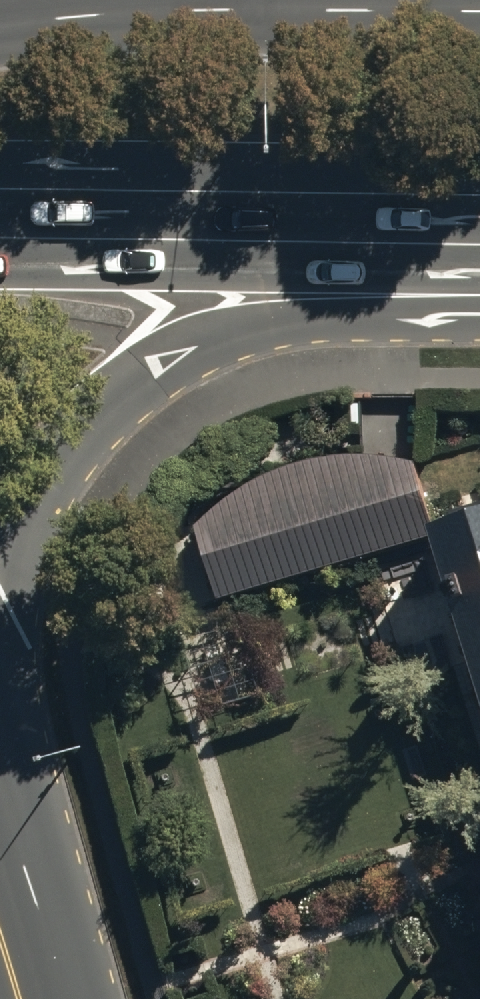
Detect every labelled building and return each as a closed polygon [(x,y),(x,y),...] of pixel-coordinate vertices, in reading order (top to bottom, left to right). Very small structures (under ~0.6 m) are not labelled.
[(233,502),(199,529),(220,604),(440,542),(419,466),(375,458),(342,457),(298,466),(272,477),(233,502)] [(445,521),(479,642),(479,510),(445,521)]
